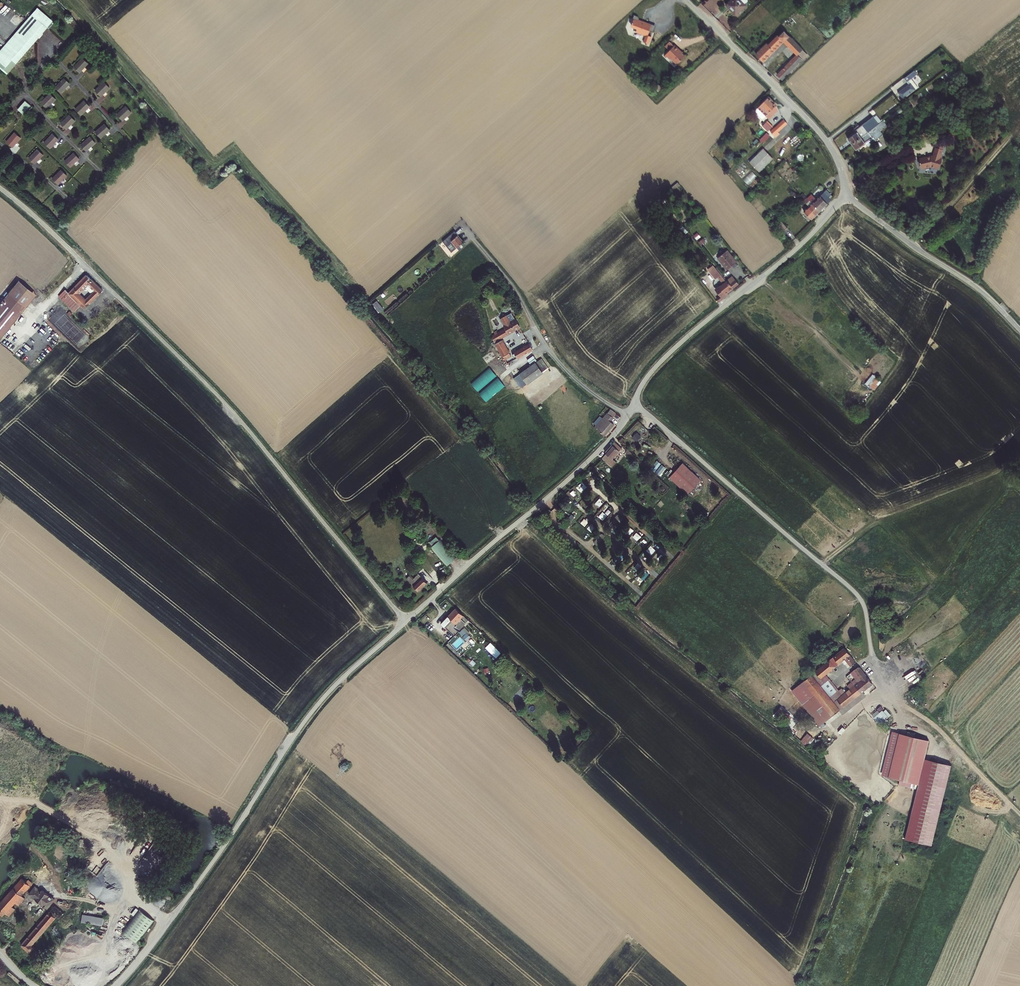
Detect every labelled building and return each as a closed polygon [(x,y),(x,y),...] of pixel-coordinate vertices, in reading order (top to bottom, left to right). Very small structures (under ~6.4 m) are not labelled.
[(735,0),(730,0),(727,2),(737,13),(742,8),(735,0)] [(637,15),(634,22),(640,24),(639,27),(645,29),(647,28),(648,31),(649,31),(646,38),(652,40),(654,32),(651,31),(653,26),(649,25),(651,20),(641,17),(642,14),(640,12),(637,11),(636,15),(637,15)] [(0,50),(0,67),(7,73),(47,26),(32,13),(0,50)] [(809,54),(786,30),(781,35),(779,33),(758,53),(765,60),(785,40),(799,53),(778,73),(783,78),(809,54)] [(683,47),(678,42),(669,52),(670,53),(673,56),(674,55),(681,61),(690,52),(686,48),(685,49),(684,50),(682,48),(683,47)] [(88,62),(82,56),(74,65),(80,71),(88,62)] [(920,86),(915,80),(913,77),(918,74),(915,70),(905,78),(910,84),(900,92),(904,98),(920,86)] [(70,83),(64,77),(56,86),(61,91),(70,83)] [(104,80),(95,89),(101,95),(110,86),(104,80)] [(50,93),(42,102),(48,108),(56,99),(50,93)] [(771,119),(781,109),(779,105),(771,97),(757,110),(757,112),(763,118),(765,118),(768,116),(771,119)] [(84,99),(75,108),(81,113),(90,105),(84,99)] [(24,101),(16,110),(22,115),(30,106),(24,101)] [(126,105),(117,113),(123,119),(131,110),(126,105)] [(893,119),(903,111),(901,107),(890,116),(893,119)] [(70,114),(61,122),(67,128),(75,119),(70,114)] [(850,139),(854,144),(869,132),(880,124),(874,117),(857,130),(859,132),(850,139)] [(777,137),(781,133),(780,131),(789,123),(786,119),(772,131),(777,137)] [(869,132),(876,141),(884,134),(881,130),(888,125),(885,120),(880,124),(869,132)] [(769,121),(764,125),(767,128),(768,127),(771,130),(775,126),(769,121)] [(105,122),(96,130),(101,136),(110,128),(105,122)] [(869,132),(854,144),(857,149),(866,142),(869,146),(876,141),(869,132)] [(923,141),(929,138),(926,132),(920,135),(923,141)] [(53,134),(45,143),(51,148),(59,139),(53,134)] [(90,135),(81,143),(87,149),(96,141),(90,135)] [(934,154),(920,157),(922,167),(932,165),(939,167),(942,157),(941,157),(943,148),(937,146),(936,146),(934,154)] [(775,158),(765,148),(751,162),(761,171),(775,158)] [(30,158),(35,164),(44,155),(38,150),(30,158)] [(74,153),(65,161),(71,167),(80,159),(74,153)] [(61,170),(53,179),(59,184),(67,175),(61,170)] [(809,198),(822,210),(833,199),(830,196),(833,194),(828,189),(818,199),(814,194),(809,198)] [(807,209),(815,218),(822,210),(809,198),(806,201),(811,206),(807,209)] [(815,218),(807,209),(806,211),(813,219),(815,218)] [(782,221),(779,224),(784,230),(788,227),(782,221)] [(453,240),(450,242),(454,248),(465,240),(460,233),(452,238),(453,240)] [(738,262),(729,249),(719,257),(729,269),(738,262)] [(724,273),(719,266),(713,270),(718,277),(720,276),(717,272),(720,270),(723,274),(724,273)] [(732,283),(729,279),(724,273),(723,274),(720,270),(717,272),(720,276),(721,275),(726,282),(718,289),(723,295),(724,296),(729,292),(735,287),(732,283)] [(90,303),(85,299),(79,292),(85,287),(91,293),(89,295),(93,300),(103,290),(87,274),(68,291),(65,288),(58,295),(75,311),(81,304),(85,308),(90,303)] [(732,283),(735,287),(742,281),(739,277),(732,283)] [(17,279),(13,285),(30,299),(35,293),(17,279)] [(30,299),(13,285),(8,291),(3,297),(0,301),(0,338),(30,299)] [(724,296),(723,295),(719,298),(721,301),(730,293),(729,292),(724,296)] [(504,315),(506,318),(508,317),(512,315),(514,313),(512,310),(504,315)] [(501,334),(502,335),(521,325),(514,313),(512,315),(508,317),(506,318),(504,315),(501,316),(506,326),(499,330),(501,334)] [(494,338),(496,341),(503,337),(502,335),(501,334),(499,330),(498,331),(500,334),(494,338)] [(512,354),(503,337),(496,341),(503,355),(505,357),(512,354)] [(530,341),(515,350),(518,356),(534,347),(530,341)] [(527,360),(530,364),(536,360),(533,356),(527,360)] [(542,359),(513,377),(520,388),(549,370),(542,359)] [(470,382),(485,402),(504,387),(490,368),(470,382)] [(865,383),(873,391),(881,382),(873,374),(865,383)] [(611,420),(614,417),(609,412),(602,419),(600,417),(595,421),(597,424),(595,426),(604,434),(614,424),(611,420)] [(636,442),(641,437),(637,432),(632,438),(636,442)] [(617,441),(608,451),(609,453),(605,457),(610,462),(624,448),(617,441)] [(650,469),(659,476),(666,468),(657,460),(650,469)] [(685,464),(673,478),(691,495),(704,481),(685,464)] [(568,493),(572,498),(577,494),(572,489),(568,493)] [(572,510),(568,519),(573,522),(578,513),(572,510)] [(603,520),(607,515),(602,512),(598,517),(603,520)] [(617,515),(609,523),(612,526),(616,522),(621,527),(625,522),(617,515)] [(601,533),(593,543),(596,545),(604,536),(601,533)] [(567,534),(563,537),(570,545),(574,541),(567,534)] [(416,537),(410,543),(420,555),(427,549),(416,537)] [(441,539),(430,548),(446,566),(457,557),(441,539)] [(639,555),(643,550),(639,546),(635,551),(639,555)] [(588,554),(584,558),(589,562),(592,558),(588,554)] [(649,562),(654,567),(658,562),(653,557),(649,562)] [(598,561),(593,566),(598,571),(603,566),(598,561)] [(408,574),(405,577),(418,590),(426,582),(418,573),(412,579),(408,574)] [(608,580),(612,584),(616,580),(611,576),(608,580)] [(646,583),(643,587),(647,591),(651,587),(646,583)] [(635,595),(631,600),(636,605),(640,599),(635,595)] [(468,622),(455,609),(440,624),(454,637),(458,632),(462,628),(468,622)] [(471,637),(462,628),(458,632),(461,635),(467,641),(471,637)] [(834,679),(823,688),(817,680),(846,658),(851,665),(857,661),(846,647),(804,680),(827,711),(821,715),(825,721),(839,710),(829,697),(841,688),(834,679)] [(858,679),(852,683),(854,686),(851,689),(845,693),(837,699),(844,707),(873,683),(860,666),(854,670),(862,680),(860,682),(858,679)] [(792,689),(820,724),(825,721),(821,715),(827,711),(804,680),(792,689)] [(837,699),(845,693),(841,688),(829,697),(839,710),(844,707),(837,699)] [(881,725),(889,716),(880,707),(871,716),(881,725)] [(814,738),(801,728),(795,736),(807,746),(814,738)] [(929,740),(900,733),(889,777),(918,784),(929,740)] [(22,876),(17,882),(0,901),(0,911),(3,914),(6,910),(9,913),(16,906),(13,903),(16,899),(19,902),(25,895),(22,892),(33,881),(29,877),(27,880),(22,876)] [(36,885),(30,891),(48,906),(55,897),(42,886),(40,888),(36,885)] [(38,957),(71,917),(56,904),(21,942),(38,957)] [(120,931),(130,940),(148,918),(138,910),(120,931)] [(103,926),(104,918),(82,915),(81,923),(103,926)] [(153,922),(148,918),(130,940),(135,943),(153,922)]
